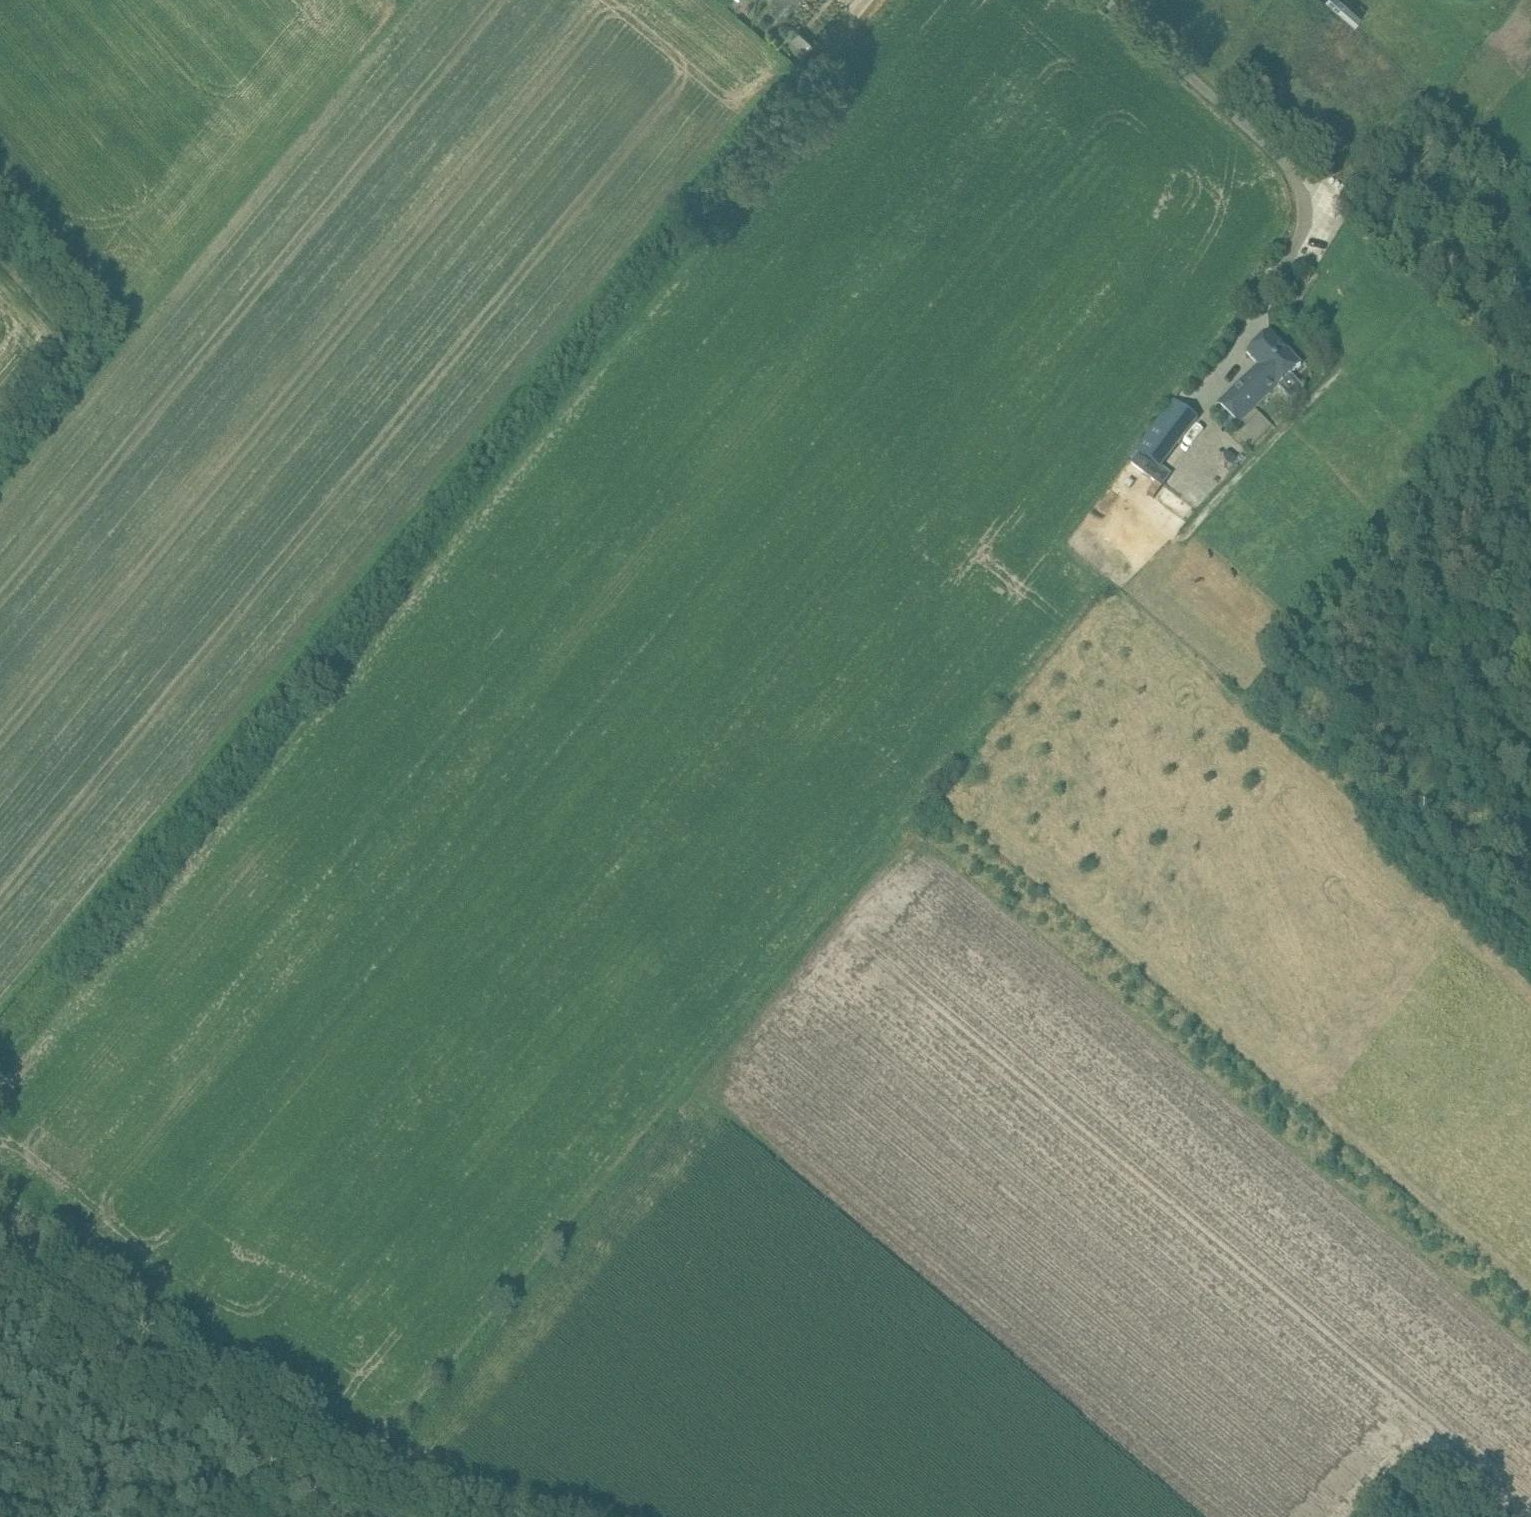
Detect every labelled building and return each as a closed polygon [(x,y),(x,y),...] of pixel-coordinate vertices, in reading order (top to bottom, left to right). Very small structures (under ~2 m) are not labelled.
[(771,4),(785,17),(800,0),(774,0),(771,4)] [(792,40),(806,52),(813,44),(799,31),(792,40)] [(1304,269),(1299,277),(1306,281),(1312,273),(1304,269)] [(1302,364),(1270,331),(1247,353),(1258,365),(1218,404),(1238,425),(1302,364)] [(1134,460),(1131,464),(1155,481),(1161,486),(1171,473),(1163,466),(1198,419),(1180,406),(1172,400),(1134,452),(1138,454),(1134,460)] [(1155,481),(1147,492),(1154,497),(1161,486),(1155,481)]
